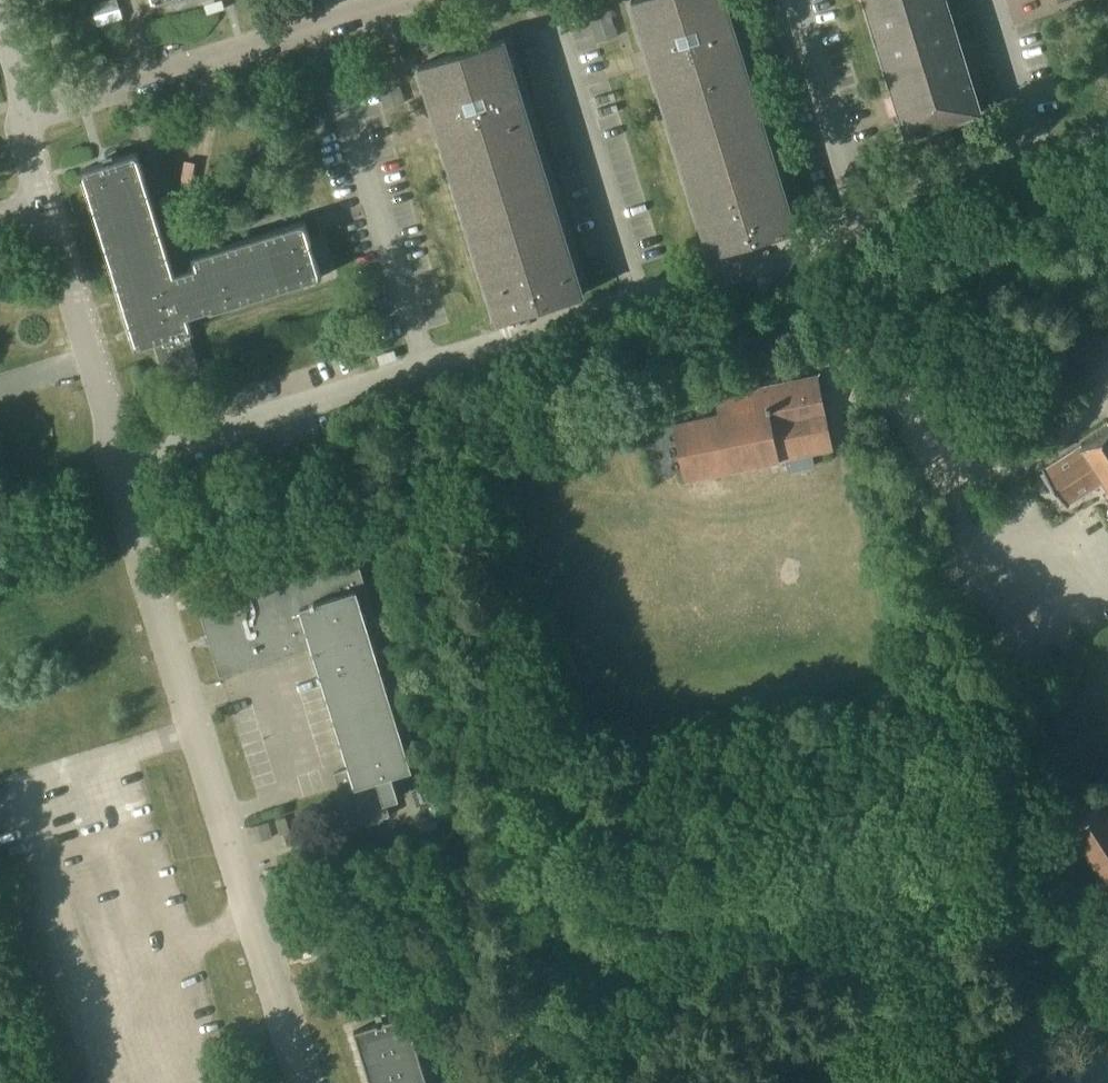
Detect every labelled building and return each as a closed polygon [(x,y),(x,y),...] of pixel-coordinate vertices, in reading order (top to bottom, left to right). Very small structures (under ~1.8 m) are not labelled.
[(747,243),(797,228),(726,0),(632,0),(711,254),(747,243)] [(901,115),(907,135),(982,112),(969,70),(970,70),(949,0),(865,0),(894,94),(894,93),(901,115)] [(505,38),(468,49),(419,65),(498,320),(584,294),(505,38)] [(175,272),(159,219),(138,152),(82,169),(137,347),(156,341),(168,381),(200,371),(188,331),(193,330),(189,315),(210,308),(211,311),(323,276),(305,221),(193,255),(197,265),(175,272)] [(673,422),(685,479),(833,448),(818,375),(715,396),(719,413),(673,422)] [(1082,444),(1080,443),(1043,467),(1068,504),(1105,480),(1107,485),(1107,427),(1082,444)] [(352,767),(347,768),(335,772),(352,826),(390,814),(386,800),(400,796),(393,773),(413,767),(371,633),(380,630),(357,555),(199,604),(220,676),(314,647),(316,652),(320,651),(327,671),(322,672),(352,767)] [(1069,823),(1107,884),(1107,808),(1104,801),(1072,821),(1069,823)] [(407,1014),(383,1021),(384,1023),(379,1025),(378,1023),(355,1030),(371,1082),(429,1082),(407,1014)]
